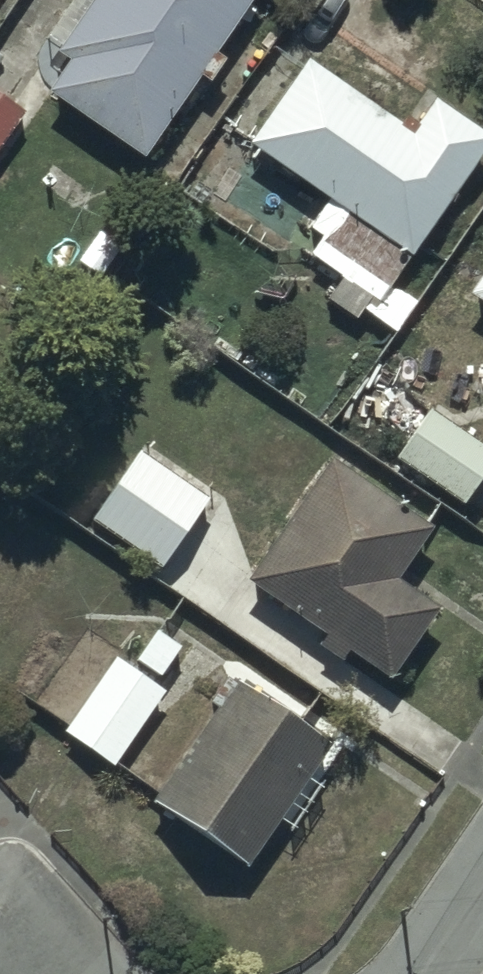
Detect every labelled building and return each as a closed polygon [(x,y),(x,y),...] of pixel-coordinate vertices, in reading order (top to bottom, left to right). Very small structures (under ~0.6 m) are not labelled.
[(195,68),(204,74),(221,50),(211,43),(240,0),(82,0),(55,41),(65,48),(42,83),(141,148),(195,68)] [(403,313),(377,295),(452,180),(482,136),(482,126),(430,89),(407,121),(305,50),(247,134),(342,200),(307,250),(338,271),(324,293),(354,314),(360,304),(393,327),(403,313)] [(20,102),(0,89),(0,131),(20,102)] [(463,283),(482,297),(482,254),(463,283)] [(457,496),(482,458),(482,442),(424,401),(391,450),(457,496)] [(89,514),(157,560),(204,490),(136,445),(89,514)] [(328,451),(244,570),(322,625),(314,637),(337,653),(346,640),(385,668),(433,600),(389,570),(424,519),(328,451)] [(61,725),(110,758),(159,683),(110,651),(61,725)] [(151,793),(241,858),(327,739),(237,674),(151,793)]
